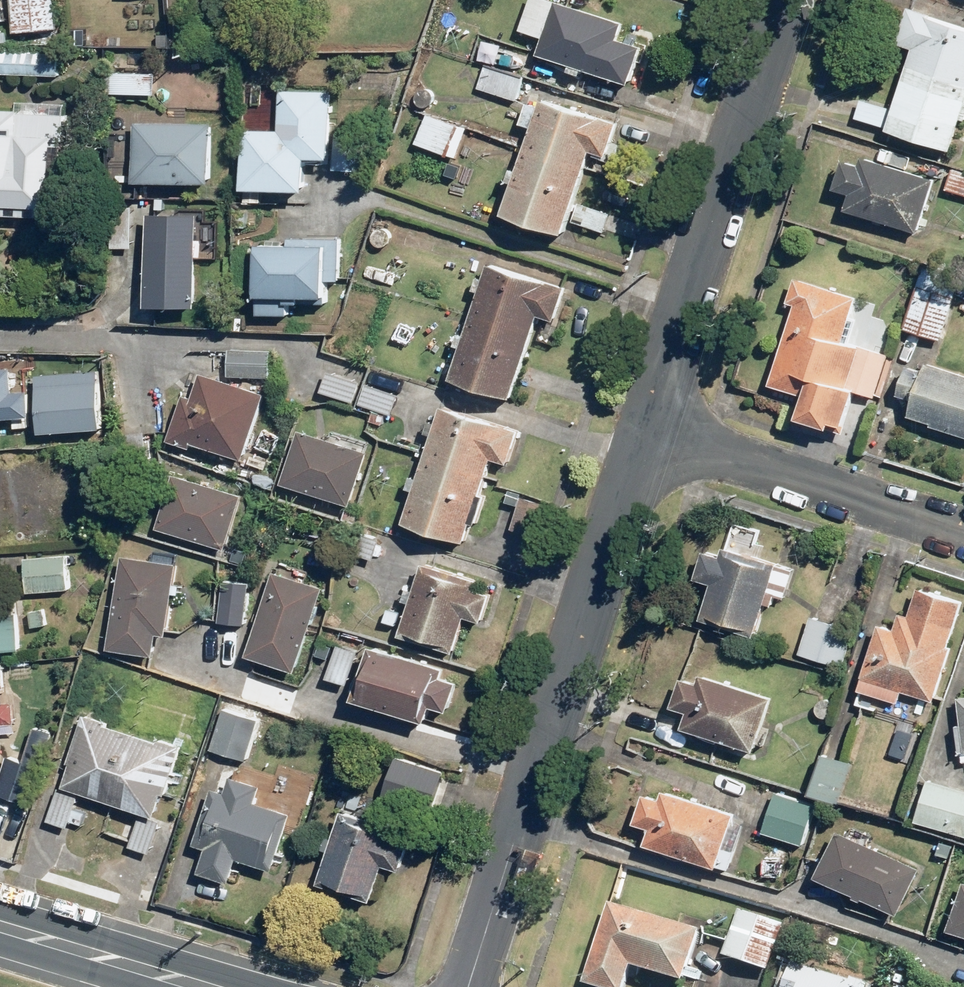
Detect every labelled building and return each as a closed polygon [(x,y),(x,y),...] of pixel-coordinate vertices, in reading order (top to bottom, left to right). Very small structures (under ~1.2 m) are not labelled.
[(16,33),(60,29),(57,0),(13,0),(16,33)] [(539,53),(632,85),(645,46),(620,37),(625,24),(555,0),(529,0),(520,28),(545,37),(539,53)] [(889,130),(952,150),(963,113),(963,26),(909,8),(898,43),(914,48),(889,130)] [(59,76),(61,52),(0,49),(0,73),(59,76)] [(483,67),(477,87),(518,99),(524,79),(483,67)] [(113,70),(112,92),(156,94),(157,72),(113,70)] [(244,129),(243,189),(308,189),(308,157),(331,157),(332,90),(280,90),(280,129),(244,129)] [(862,97),(855,118),(885,128),(892,107),(862,97)] [(542,98),(506,214),(566,232),(592,149),(608,154),(618,122),(542,98)] [(61,218),(66,104),(18,102),(18,112),(0,111),(0,215),(61,218)] [(430,114),(421,141),(456,153),(466,126),(430,114)] [(137,122),(137,182),(214,183),(214,123),(137,122)] [(851,194),(846,210),(923,232),(939,177),(864,155),(861,165),(844,160),(835,189),(851,194)] [(945,188),(963,194),(963,170),(952,167),(945,188)] [(149,213),(149,306),(200,306),(200,213),(149,213)] [(259,243),(259,314),(289,314),(290,297),(329,297),(329,279),(339,279),(339,237),(288,237),(288,243),(259,243)] [(489,262),(453,378),(513,396),(539,313),(555,318),(565,285),(489,262)] [(922,264),(903,329),(943,340),(961,275),(922,264)] [(771,384),(808,395),(801,418),(845,431),(857,391),(875,397),(888,355),(843,342),(857,296),(796,278),(789,302),(795,303),(771,384)] [(229,348),(229,375),(271,376),(272,350),(229,348)] [(24,358),(24,383),(67,383),(68,358),(24,358)] [(909,415),(963,432),(963,373),(927,361),(924,370),(908,365),(899,394),(914,399),(909,415)] [(327,370),(321,391),(354,400),(360,380),(327,370)] [(184,394),(169,439),(192,447),(195,441),(246,458),(268,393),(202,371),(194,397),(184,394)] [(364,384),(358,403),(395,414),(400,394),(364,384)] [(33,416),(30,389),(0,392),(0,419),(33,416)] [(442,404),(403,521),(466,542),(493,458),(508,463),(520,429),(442,404)] [(300,428),(282,482),(353,505),(370,451),(300,428)] [(175,472),(158,526),(226,548),(243,493),(175,472)] [(521,495),(512,528),(535,535),(544,502),(521,495)] [(348,527),(341,548),(373,558),(379,537),(348,527)] [(714,584),(703,620),(756,637),(766,603),(773,606),(777,594),(786,597),(795,568),(726,546),(723,556),(706,550),(697,578),(714,584)] [(25,556),(28,591),(70,588),(67,553),(25,556)] [(123,554),(110,648),(156,654),(159,632),(169,634),(178,562),(123,554)] [(424,562),(401,635),(455,652),(466,616),(482,621),(491,594),(475,589),(478,579),(424,562)] [(274,570),(247,654),(298,670),(325,586),(274,570)] [(223,578),(219,621),(245,624),(249,581),(223,578)] [(385,611),(381,624),(394,627),(398,614),(385,611)] [(22,649),(19,612),(0,613),(0,650),(22,649)] [(866,679),(863,689),(892,698),(893,695),(915,701),(917,695),(938,701),(955,648),(951,647),(956,629),(902,612),(897,629),(881,624),(864,678),(866,679)] [(812,616),(801,653),(844,667),(856,629),(812,616)] [(338,642),(327,676),(348,682),(359,649),(338,642)] [(373,644),(355,699),(428,722),(434,705),(450,710),(459,681),(443,676),(446,667),(373,644)] [(690,712),(685,728),(757,751),(774,698),(702,674),(700,682),(683,677),(673,706),(690,712)] [(15,722),(13,700),(0,702),(0,723),(15,722)] [(223,707),(210,750),(246,761),(259,718),(223,707)] [(72,763),(65,786),(158,816),(165,792),(168,793),(184,745),(84,713),(69,762),(72,763)] [(0,780),(0,795),(33,805),(55,732),(36,727),(25,762),(7,756),(0,780)] [(825,752),(812,791),(866,808),(878,770),(825,752)] [(409,762),(397,798),(429,809),(441,773),(409,762)] [(214,789),(196,844),(208,848),(201,872),(231,882),(239,858),(275,870),(293,814),(255,802),(261,786),(232,777),(227,793),(214,789)] [(918,819),(963,832),(963,788),(930,778),(918,819)] [(59,787),(47,820),(68,828),(80,794),(59,787)] [(652,827),(646,843),(720,866),(721,863),(733,866),(746,823),(736,815),(737,812),(665,790),(662,799),(645,794),(636,822),(652,827)] [(776,790),(763,831),(804,844),(816,803),(776,790)] [(343,812),(319,882),(373,899),(384,864),(401,870),(410,843),(393,837),(395,829),(343,812)] [(140,816),(130,847),(149,854),(160,822),(140,816)] [(840,828),(818,874),(901,912),(923,867),(840,828)] [(952,927),(963,931),(963,888),(952,927)] [(685,982),(701,929),(611,902),(586,985),(591,986),(629,986),(635,967),(685,982)] [(722,956),(768,970),(783,922),(738,908),(722,956)] [(866,981),(794,961),(787,986),(864,986),(866,981)]
